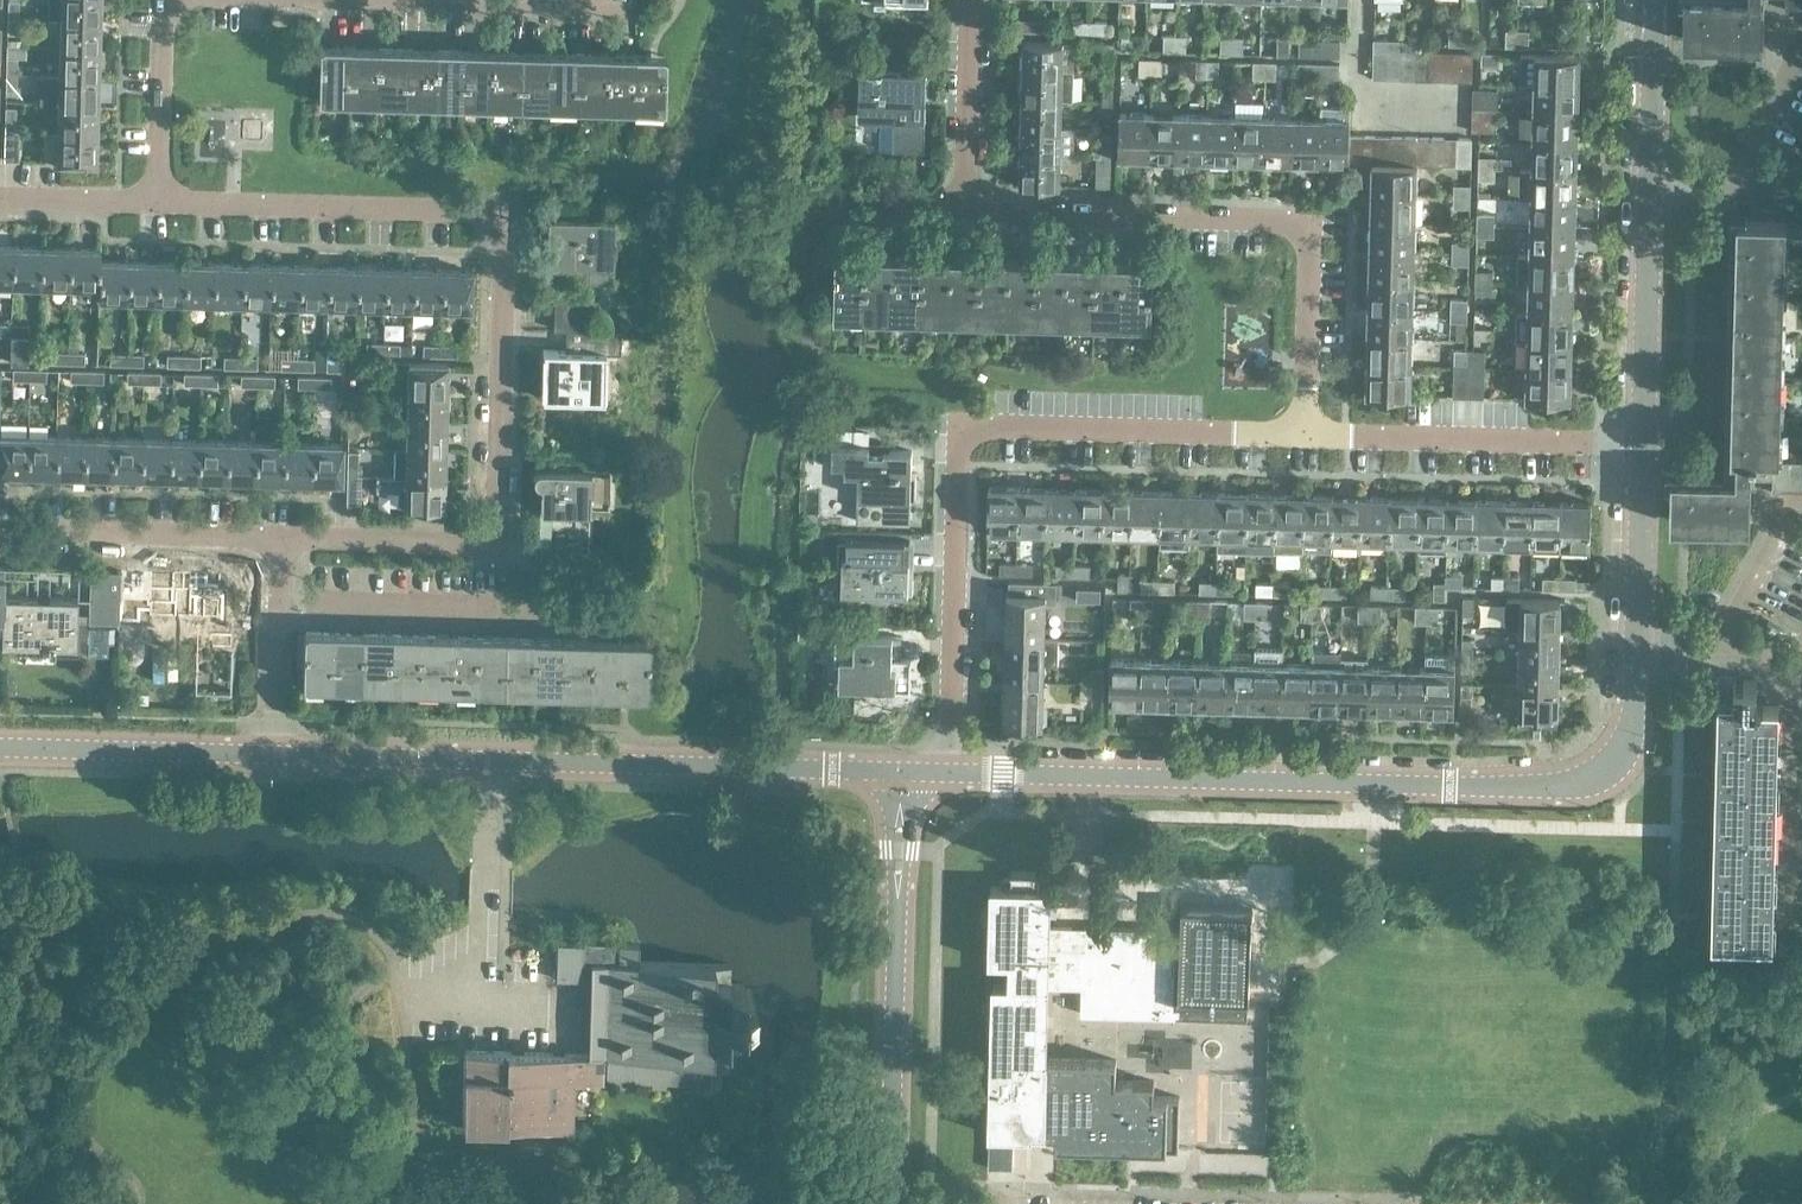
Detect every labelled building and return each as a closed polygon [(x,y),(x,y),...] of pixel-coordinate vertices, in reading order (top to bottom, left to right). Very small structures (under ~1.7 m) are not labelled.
[(19,1),(9,0),(8,17),(19,17),(19,1)] [(101,0),(62,0),(61,18),(100,20),(101,0)] [(1679,1),(1685,1),(1684,41),(1685,41),(1686,40),(1703,41),(1703,44),(1723,44),(1723,41),(1742,42),(1742,45),(1762,46),(1762,42),(1764,42),(1765,0),(1679,0),(1679,1)] [(1801,0),(1786,0),(1786,9),(1788,9),(1788,7),(1799,7),(1799,8),(1801,8),(1801,0)] [(18,33),(19,17),(8,17),(8,33),(18,33)] [(100,49),(100,20),(61,18),(61,48),(100,49)] [(1033,31),(1033,20),(1017,19),(1017,31),(1033,31)] [(1050,20),(1033,20),(1033,31),(1050,32),(1050,20)] [(1090,32),(1090,21),(1075,20),(1074,32),(1090,32)] [(1108,21),(1090,21),(1090,32),(1107,32),(1108,21)] [(1459,46),(1460,29),(1450,29),(1449,46),(1459,46)] [(1472,29),(1460,29),(1459,46),(1471,46),(1472,29)] [(1518,47),(1518,31),(1506,30),(1506,47),(1518,47)] [(1528,31),(1518,31),(1518,47),(1528,48),(1528,31)] [(1575,49),(1576,32),(1562,32),(1562,48),(1575,49)] [(1586,33),(1576,32),(1575,49),(1585,49),(1586,33)] [(1134,51),(1134,50),(1135,34),(1124,34),(1123,50),(1134,51)] [(1175,52),(1176,35),(1164,35),(1164,51),(1175,52)] [(1186,35),(1176,35),(1175,52),(1186,52),(1186,35)] [(1233,53),(1233,37),(1221,36),(1221,53),(1233,53)] [(1244,37),(1233,37),(1233,53),(1243,54),(1244,37)] [(1290,55),(1290,38),(1278,38),(1277,55),(1290,55)] [(1299,39),(1299,55),(1311,56),(1312,39),(1299,39)] [(1339,43),(1340,43),(1340,40),(1312,39),(1311,56),(1339,57),(1340,55),(1339,55),(1339,43)] [(1402,47),(1402,40),(1374,39),(1374,46),(1388,47),(1402,47)] [(1024,53),(1024,69),(1075,71),(1075,56),(1072,56),(1072,43),(1075,43),(1075,42),(1025,40),(1020,40),(1019,53),(1024,53)] [(1420,40),(1403,40),(1402,40),(1402,47),(1416,48),(1420,48),(1420,40)] [(1115,43),(1105,43),(1104,59),(1115,59),(1115,43)] [(349,97),(350,47),(321,46),(319,97),(349,97)] [(1387,79),(1388,47),(1374,46),(1373,78),(1374,78),(1386,78),(1386,79),(1387,79)] [(377,98),(379,48),(350,47),(349,97),(377,98)] [(1401,79),(1402,47),(1388,47),(1387,79),(1388,79),(1388,78),(1400,78),(1400,79),(1401,79)] [(1415,80),(1416,48),(1402,47),(1401,79),(1402,79),(1402,78),(1414,79),(1414,80),(1415,80)] [(99,77),(100,49),(61,48),(60,76),(99,77)] [(406,99),(407,49),(379,48),(377,98),(406,99)] [(1430,80),(1430,53),(1420,52),(1420,48),(1416,48),(1415,80),(1416,80),(1416,79),(1429,79),(1429,80),(1430,80)] [(434,100),(436,49),(407,49),(406,99),(434,100)] [(463,100),(464,50),(436,49),(434,100),(463,100)] [(491,101),(492,51),(464,50),(463,100),(491,101)] [(520,102),(521,52),(492,51),(491,101),(520,102)] [(549,103),(550,52),(521,52),(520,102),(549,103)] [(577,103),(579,53),(550,52),(549,103),(577,103)] [(577,103),(606,104),(607,54),(579,53),(577,103)] [(1443,80),(1444,53),(1430,53),(1430,80),(1430,79),(1442,79),(1442,80),(1443,80)] [(1457,81),(1459,54),(1444,53),(1443,80),(1444,80),(1444,79),(1456,80),(1456,81),(1457,81)] [(638,54),(636,54),(607,54),(606,104),(614,104),(614,103),(634,104),(634,106),(658,107),(664,107),(666,54),(652,54),(647,54),(638,54)] [(1474,54),(1459,54),(1457,81),(1458,81),(1458,80),(1471,80),(1471,81),(1472,81),(1474,54)] [(1498,67),(1499,54),(1482,54),(1482,66),(1498,67)] [(1535,55),(1535,83),(1579,84),(1580,57),(1581,57),(1581,56),(1535,54),(1535,55)] [(18,57),(7,57),(7,75),(18,75),(18,57)] [(1150,75),(1151,59),(1140,59),(1140,75),(1150,75)] [(1163,59),(1151,59),(1150,75),(1162,75),(1163,59)] [(1208,77),(1208,60),(1196,60),(1196,77),(1208,77)] [(1219,61),(1208,60),(1208,77),(1218,77),(1219,61)] [(1265,79),(1266,62),(1254,62),(1253,78),(1265,79)] [(1276,62),(1266,62),(1265,79),(1276,79),(1276,62)] [(1311,80),(1311,63),(1299,63),(1298,80),(1311,80)] [(1339,66),(1339,64),(1311,63),(1311,80),(1339,81),(1339,78),(1339,66)] [(928,70),(883,69),(883,66),(875,66),(875,68),(861,68),(861,70),(862,70),(860,113),(860,116),(880,116),(879,149),(893,149),(893,150),(925,151),(926,117),(926,115),(927,72),(928,72),(928,70)] [(1075,71),(1024,69),(1019,69),(1018,81),(1024,81),(1023,97),(1018,97),(1018,98),(1074,99),(1075,71)] [(17,90),(18,75),(7,75),(6,89),(17,90)] [(98,106),(99,77),(60,76),(59,105),(98,106)] [(1579,113),(1579,84),(1535,83),(1534,112),(1579,113)] [(1104,84),(1103,100),(1114,101),(1114,84),(1104,84)] [(1497,91),(1482,91),(1473,90),(1472,98),(1473,98),(1473,109),(1497,109),(1497,91)] [(1062,128),(1063,101),(1074,101),(1074,99),(1018,98),(1018,107),(1023,107),(1022,126),(1018,126),(1018,127),(1062,128)] [(1113,116),(1114,101),(1103,100),(1103,116),(1113,116)] [(97,133),(98,106),(59,105),(58,131),(45,130),(45,132),(97,133)] [(1349,164),(1349,163),(1350,135),(1351,106),(1350,106),(1350,107),(1322,106),(1322,118),(1320,163),(1348,163),(1348,164),(1349,164)] [(6,107),(5,123),(16,123),(16,107),(6,107)] [(1496,133),(1497,109),(1473,109),(1473,110),(1472,110),(1472,112),(1473,112),(1473,124),(1472,124),(1471,132),(1496,133)] [(1148,158),(1149,113),(1121,112),(1120,112),(1119,157),(1120,157),(1148,158)] [(1578,142),(1579,113),(1534,112),(1533,140),(1578,142)] [(1177,159),(1178,114),(1149,113),(1148,158),(1177,159)] [(1205,159),(1207,115),(1178,114),(1177,159),(1205,159)] [(1234,160),(1235,116),(1207,115),(1205,159),(1234,160)] [(1263,161),(1264,116),(1235,116),(1234,160),(1263,161)] [(1292,162),(1293,117),(1264,116),(1263,161),(1292,162)] [(1320,163),(1322,118),(1293,117),(1292,162),(1320,163)] [(16,131),(16,123),(5,123),(5,160),(19,160),(20,131),(16,131)] [(1062,129),(1062,128),(1018,127),(1017,139),(1022,139),(1022,154),(1017,154),(1017,155),(1075,156),(1075,129),(1062,129)] [(96,162),(97,133),(45,132),(44,161),(62,161),(62,166),(63,166),(77,166),(77,167),(78,167),(78,162),(96,162)] [(1112,150),(1112,134),(1103,134),(1102,150),(1112,150)] [(1363,164),(1364,136),(1363,136),(1363,137),(1351,136),(1350,135),(1349,163),(1363,164)] [(1377,164),(1377,136),(1377,137),(1365,137),(1365,136),(1364,136),(1363,164),(1372,164),(1377,164)] [(1390,164),(1391,137),(1390,137),(1390,138),(1378,137),(1378,136),(1377,136),(1377,164),(1390,164)] [(1404,165),(1404,137),(1404,138),(1392,138),(1392,137),(1391,137),(1390,164),(1404,165)] [(1417,165),(1418,138),(1417,138),(1405,138),(1405,137),(1404,137),(1404,165),(1417,165)] [(1431,165),(1432,138),(1431,138),(1431,139),(1419,138),(1418,138),(1417,165),(1418,165),(1431,165)] [(1444,166),(1445,138),(1444,138),(1444,139),(1432,139),(1432,138),(1431,165),(1444,166)] [(1458,166),(1458,139),(1458,140),(1446,139),(1446,138),(1445,138),(1444,166),(1458,166)] [(1459,139),(1458,139),(1458,166),(1471,166),(1472,140),(1472,139),(1471,139),(1471,140),(1459,140),(1459,139)] [(1577,170),(1578,142),(1533,140),(1532,169),(1577,170)] [(1111,187),(1112,150),(1102,150),(1102,157),(1098,157),(1097,187),(1111,187)] [(1075,157),(1075,156),(1017,155),(1017,167),(1021,167),(1021,184),(1061,185),(1061,157),(1075,157)] [(1496,159),(1479,158),(1479,168),(1496,168),(1496,159)] [(1418,166),(1418,165),(1417,165),(1404,165),(1390,164),(1377,164),(1372,164),(1372,165),(1373,165),(1372,193),(1417,194),(1417,166),(1418,166)] [(1495,193),(1496,168),(1479,168),(1479,193),(1495,193)] [(1576,199),(1577,170),(1532,169),(1520,169),(1519,197),(1532,198),(1576,199)] [(1471,187),(1470,187),(1454,186),(1454,194),(1470,194),(1471,187)] [(1416,222),(1417,194),(1372,193),(1371,221),(1416,222)] [(1470,209),(1470,194),(1454,194),(1454,209),(1470,209)] [(1575,228),(1576,199),(1532,198),(1531,226),(1575,228)] [(1752,478),(1773,478),(1774,460),(1779,460),(1780,455),(1780,454),(1783,454),(1784,434),(1781,434),(1781,415),(1784,415),(1785,395),(1782,395),(1783,376),(1786,376),(1786,356),(1783,356),(1784,336),(1787,336),(1787,317),(1785,316),(1785,297),(1788,297),(1789,277),(1786,277),(1786,258),(1789,258),(1790,238),(1787,238),(1788,220),(1788,219),(1747,218),(1747,212),(1732,212),(1725,470),(1666,468),(1665,523),(1750,525),(1752,478)] [(1495,215),(1478,215),(1477,224),(1495,225),(1495,215)] [(613,265),(614,218),(548,216),(547,263),(587,264),(587,281),(613,281),(613,265)] [(1415,251),(1416,222),(1371,221),(1371,250),(1415,251)] [(1494,238),(1495,225),(1477,224),(1477,238),(1494,238)] [(1575,256),(1575,228),(1531,226),(1530,255),(1575,256)] [(1469,243),(1468,243),(1453,243),(1452,252),(1469,253),(1469,243)] [(14,246),(0,246),(0,283),(13,284),(14,246)] [(42,284),(43,247),(14,246),(13,284),(42,284)] [(70,285),(71,248),(43,247),(42,284),(70,285)] [(100,248),(71,248),(70,285),(99,286),(100,260),(100,248)] [(1414,280),(1415,251),(1371,250),(1370,279),(1414,280)] [(1468,266),(1469,253),(1452,252),(1452,265),(1468,266)] [(865,316),(867,255),(866,255),(866,256),(839,255),(839,254),(837,254),(835,316),(865,316)] [(893,317),(895,255),(894,255),(894,257),(868,256),(868,255),(867,255),(865,316),(893,317)] [(921,318),(924,256),(923,256),(923,258),(896,257),(896,255),(895,255),(893,317),(921,318)] [(1574,285),(1575,256),(1530,255),(1529,283),(1574,285)] [(950,319),(952,257),(951,257),(951,258),(925,258),(925,256),(924,256),(921,318),(950,319)] [(978,320),(981,258),(980,258),(980,259),(970,259),(953,259),(953,257),(952,257),(950,319),(978,320)] [(1007,320),(1010,259),(1008,259),(1008,260),(982,259),(982,258),(981,258),(978,320),(1007,320)] [(1036,321),(1039,259),(1038,259),(1038,261),(1024,260),(1011,260),(1011,259),(1010,259),(1007,320),(1036,321)] [(1065,322),(1067,260),(1066,260),(1066,262),(1050,261),(1040,261),(1040,259),(1039,259),(1036,321),(1065,322)] [(128,298),(129,261),(100,260),(99,286),(99,298),(128,298)] [(1093,323),(1096,261),(1095,261),(1095,262),(1081,262),(1068,262),(1068,260),(1067,260),(1065,322),(1093,323)] [(157,299),(158,262),(129,261),(128,298),(157,299)] [(1122,323),(1124,262),(1123,262),(1123,263),(1097,262),(1097,261),(1096,261),(1093,323),(1122,323)] [(185,300),(186,263),(158,262),(157,299),(185,300)] [(1125,262),(1124,262),(1122,323),(1152,324),(1154,262),(1152,262),(1152,264),(1125,263),(1125,262)] [(214,301),(215,263),(186,263),(185,300),(214,301)] [(242,301),(243,264),(215,263),(214,301),(242,301)] [(271,302),(272,265),(243,264),(242,301),(271,302)] [(299,303),(300,266),(272,265),(271,302),(299,303)] [(328,304),(329,266),(300,266),(299,303),(328,304)] [(356,304),(357,267),(329,266),(328,304),(356,304)] [(385,305),(386,268),(357,267),(356,304),(385,305)] [(413,306),(414,269),(386,268),(385,305),(413,306)] [(442,307),(443,270),(414,269),(413,306),(442,307)] [(472,270),(443,270),(442,307),(471,307),(472,270)] [(1493,272),(1476,272),(1476,282),(1493,282),(1493,272)] [(1413,309),(1414,280),(1370,279),(1369,308),(1413,309)] [(1493,296),(1493,282),(1476,282),(1476,295),(1493,296)] [(1573,314),(1574,285),(1529,283),(1529,312),(1573,314)] [(554,326),(554,329),(589,330),(590,301),(555,300),(555,303),(558,303),(557,326),(554,326)] [(1468,300),(1467,300),(1451,300),(1451,310),(1467,310),(1468,300)] [(1413,338),(1413,309),(1369,308),(1368,337),(1413,338)] [(1467,323),(1467,310),(1451,310),(1451,323),(1467,323)] [(1572,342),(1573,314),(1529,312),(1528,341),(1572,342)] [(12,323),(0,323),(0,334),(12,334),(12,323)] [(30,324),(12,323),(12,334),(30,335),(30,324)] [(1474,340),(1491,340),(1492,329),(1475,328),(1474,340)] [(29,362),(30,335),(12,334),(11,362),(29,362)] [(620,353),(620,335),(584,334),(583,351),(544,350),(543,397),(603,399),(604,353),(620,353)] [(1412,366),(1413,338),(1368,337),(1367,365),(1412,366)] [(1572,371),(1572,342),(1528,341),(1527,370),(1572,371)] [(382,354),(382,343),(368,343),(367,354),(382,354)] [(400,344),(382,343),(382,354),(400,355),(400,344)] [(440,356),(440,345),(424,345),(424,355),(440,356)] [(457,345),(440,345),(440,356),(457,356),(457,345)] [(1471,363),(1471,352),(1455,351),(1455,363),(1471,363)] [(68,363),(69,352),(53,352),(53,363),(68,363)] [(85,352),(69,352),(68,363),(85,364),(85,352)] [(1485,352),(1471,352),(1471,363),(1485,363),(1485,352)] [(126,365),(126,354),(112,353),(111,365),(126,365)] [(144,354),(126,354),(126,365),(144,365),(144,354)] [(182,366),(183,355),(168,355),(167,366),(182,366)] [(201,356),(183,355),(182,366),(201,367),(201,356)] [(239,368),(240,357),(225,357),(225,368),(239,368)] [(258,358),(240,357),(239,368),(258,369),(258,358)] [(296,370),(296,359),(282,358),(282,369),(296,370)] [(315,359),(296,359),(296,370),(315,370),(315,359)] [(345,371),(345,360),(328,359),(327,370),(345,371)] [(350,359),(349,376),(360,376),(360,360),(350,359)] [(409,361),(408,389),(447,390),(448,362),(409,361)] [(1470,397),(1471,363),(1455,363),(1453,396),(1470,397)] [(1484,397),(1485,368),(1485,363),(1471,363),(1470,397),(1484,397)] [(1411,394),(1412,366),(1367,365),(1367,393),(1366,393),(1366,394),(1412,395),(1412,394),(1411,394)] [(31,380),(31,369),(14,369),(14,380),(31,380)] [(47,370),(31,369),(31,380),(46,381),(47,370)] [(1571,399),(1572,371),(1527,370),(1526,397),(1526,398),(1571,400),(1571,399)] [(88,382),(88,371),(72,371),(71,381),(88,382)] [(105,371),(88,371),(88,382),(105,382),(105,371)] [(145,384),(145,373),(129,372),(128,383),(145,384)] [(162,373),(145,373),(145,384),(162,384),(162,373)] [(201,385),(202,374),(186,374),(185,385),(201,385)] [(219,375),(202,374),(201,385),(218,386),(219,375)] [(258,387),(259,376),(243,375),(242,386),(258,387)] [(275,376),(259,376),(258,387),(274,387),(275,376)] [(315,388),(316,377),(300,377),(300,388),(315,388)] [(332,389),(332,378),(316,377),(315,388),(332,389)] [(446,419),(447,390),(408,389),(407,418),(446,419)] [(349,401),(349,416),(359,416),(360,401),(349,401)] [(359,434),(359,416),(349,416),(348,433),(359,434)] [(445,448),(446,419),(407,418),(406,447),(445,448)] [(803,428),(802,441),(822,441),(822,429),(803,428)] [(872,429),(850,430),(850,442),(872,441),(872,429)] [(29,435),(0,434),(0,437),(0,471),(28,472),(29,435)] [(56,473),(57,436),(29,435),(28,472),(56,473)] [(85,474),(86,437),(57,436),(56,473),(85,474)] [(113,475),(114,438),(86,437),(85,474),(113,475)] [(142,475),(143,438),(114,438),(113,475),(142,475)] [(170,476),(171,439),(143,438),(142,475),(170,476)] [(199,477),(200,440),(171,439),(170,476),(199,477)] [(227,478),(228,441),(200,440),(199,477),(227,478)] [(256,479),(256,442),(228,441),(227,478),(256,479)] [(284,479),(285,443),(256,442),(256,479),(284,479)] [(312,480),(313,444),(285,443),(284,479),(312,480)] [(342,444),(313,444),(312,480),(342,481),(342,444)] [(913,451),(889,450),(873,450),(873,449),(870,448),(870,445),(833,444),(832,464),(846,464),(845,473),(860,473),(858,520),(911,522),(911,498),(916,498),(917,473),(912,473),(913,451)] [(445,448),(406,447),(395,447),(394,476),(445,477),(445,448)] [(348,451),(348,466),(358,467),(358,451),(348,451)] [(1788,490),(1788,460),(1779,460),(1774,460),(1773,478),(1773,492),(1775,492),(1775,489),(1786,490),(1788,490)] [(1801,480),(1801,461),(1788,460),(1788,490),(1789,490),(1800,490),(1800,491),(1801,491),(1801,480)] [(361,504),(362,481),(362,475),(358,475),(358,467),(348,466),(347,504),(361,504)] [(538,484),(540,484),(541,484),(541,488),(540,488),(540,509),(539,543),(550,544),(549,561),(562,562),(562,578),(576,579),(577,543),(550,543),(550,509),(590,510),(590,505),(591,505),(591,506),(609,506),(610,472),(600,472),(600,471),(540,469),(538,470),(536,470),(535,471),(534,472),(533,474),(533,475),(533,476),(533,478),(533,480),(535,482),(536,483),(538,484)] [(444,506),(445,477),(394,476),(375,475),(375,489),(398,490),(398,505),(408,505),(408,510),(410,510),(423,510),(425,511),(425,506),(444,506)] [(1017,531),(1018,487),(992,487),(992,486),(989,486),(988,530),(1017,531)] [(1045,531),(1046,488),(1020,487),(1018,487),(1017,531),(1045,531)] [(1073,532),(1075,489),(1049,488),(1046,488),(1045,531),(1073,532)] [(1102,533),(1103,490),(1077,489),(1077,488),(1075,488),(1075,489),(1073,532),(1102,533)] [(1130,534),(1132,490),(1106,490),(1106,489),(1103,489),(1103,490),(1102,533),(1130,534)] [(1159,535),(1160,491),(1134,491),(1134,490),(1132,490),(1130,534),(1159,535)] [(1188,535),(1189,492),(1163,491),(1160,491),(1159,535),(1159,545),(1187,546),(1188,535)] [(1217,536),(1218,493),(1192,492),(1189,491),(1189,492),(1188,535),(1217,536)] [(1245,537),(1246,494),(1220,493),(1220,492),(1218,492),(1218,493),(1217,536),(1245,537)] [(1273,538),(1275,494),(1249,494),(1249,493),(1247,493),(1246,494),(1245,537),(1273,538)] [(1302,538),(1304,495),(1277,494),(1275,494),(1273,538),(1302,538)] [(1330,550),(1331,539),(1332,496),(1306,495),(1304,495),(1302,538),(1302,549),(1330,550)] [(1359,540),(1360,497),(1334,496),(1334,495),(1332,495),(1332,496),(1331,539),(1359,540)] [(1388,541),(1389,497),(1363,497),(1363,496),(1360,496),(1360,497),(1359,540),(1388,541)] [(1418,541),(1418,498),(1392,498),(1392,497),(1389,497),(1388,541),(1418,541)] [(1445,550),(1447,499),(1421,498),(1418,498),(1418,541),(1418,549),(1445,550)] [(1475,543),(1475,500),(1449,499),(1447,498),(1447,499),(1445,550),(1456,550),(1456,543),(1475,543)] [(1503,544),(1504,500),(1478,500),(1478,499),(1475,499),(1475,500),(1475,543),(1503,544)] [(1531,545),(1532,501),(1506,501),(1506,500),(1504,500),(1503,544),(1531,545)] [(1560,545),(1561,502),(1535,501),(1532,501),(1531,545),(1560,545)] [(1561,501),(1561,502),(1560,545),(1591,546),(1592,502),(1589,502),(1589,503),(1563,502),(1561,501)] [(913,593),(914,574),(905,574),(905,564),(909,565),(910,541),(839,539),(838,563),(843,563),(842,591),(913,593)] [(1014,575),(1015,561),(1000,561),(1000,574),(1014,575)] [(1032,562),(1015,561),(1014,575),(1032,575),(1032,562)] [(1071,576),(1072,563),(1055,563),(1055,576),(1071,576)] [(1088,563),(1072,563),(1071,576),(1088,577),(1088,563)] [(119,622),(120,599),(121,570),(118,570),(118,571),(93,571),(94,569),(90,569),(89,621),(119,622)] [(124,570),(121,570),(120,599),(148,600),(148,606),(151,606),(151,616),(211,618),(210,647),(232,648),(233,622),(221,622),(221,614),(219,614),(220,589),(185,588),(185,572),(149,571),(149,572),(124,571),(124,570)] [(1462,573),(1445,573),(1445,580),(1445,585),(1462,586),(1462,573)] [(1502,587),(1502,575),(1486,574),(1486,587),(1502,587)] [(1518,575),(1502,575),(1502,587),(1518,588),(1518,575)] [(1559,589),(1559,577),(1543,576),(1543,589),(1559,589)] [(1118,590),(1129,590),(1129,577),(1118,577),(1118,590)] [(1157,591),(1158,578),(1141,577),(1141,590),(1157,591)] [(1576,577),(1559,577),(1559,589),(1576,590),(1576,577)] [(1174,578),(1158,578),(1157,591),(1174,591),(1174,578)] [(1215,592),(1216,579),(1199,579),(1199,592),(1215,592)] [(1232,580),(1216,579),(1215,592),(1232,593),(1232,580)] [(1445,598),(1445,585),(1445,580),(1433,580),(1433,598),(1445,598)] [(1272,594),(1272,581),(1256,581),(1255,593),(1272,594)] [(1288,582),(1272,581),(1272,594),(1288,594),(1288,582)] [(1044,595),(1044,583),(1014,582),(1014,594),(1044,595)] [(1313,595),(1329,595),(1329,583),(1313,582),(1313,595)] [(1054,596),(1055,583),(1044,583),(1044,595),(1014,594),(1007,594),(1006,637),(1045,638),(1046,595),(1054,596)] [(1345,583),(1329,583),(1329,595),(1345,596),(1345,583)] [(1388,597),(1388,584),(1371,584),(1370,596),(1388,597)] [(1404,585),(1388,584),(1388,597),(1403,597),(1404,585)] [(1101,590),(1077,589),(1077,601),(1101,602),(1101,590)] [(4,595),(4,625),(4,638),(35,639),(35,650),(54,650),(55,644),(76,645),(78,597),(4,595)] [(1474,612),(1474,597),(1474,596),(1463,596),(1463,612),(1474,612)] [(1141,615),(1141,598),(1130,598),(1129,615),(1141,615)] [(1151,598),(1141,598),(1141,615),(1151,615),(1151,598)] [(1198,617),(1198,600),(1186,599),(1185,616),(1198,617)] [(1561,600),(1522,599),(1521,629),(1560,630),(1561,600)] [(1208,600),(1198,600),(1198,617),(1208,617),(1208,600)] [(1255,619),(1256,601),(1243,601),(1242,618),(1255,619)] [(1266,601),(1256,601),(1255,619),(1265,619),(1266,601)] [(1312,620),(1312,603),(1300,602),(1300,620),(1312,620)] [(1323,603),(1312,603),(1312,620),(1322,621),(1323,603)] [(1369,622),(1369,604),(1357,604),(1357,622),(1369,622)] [(1380,605),(1369,604),(1369,622),(1380,622),(1380,605)] [(1426,624),(1427,606),(1414,606),(1414,623),(1426,624)] [(1436,606),(1427,606),(1426,624),(1436,624),(1436,606)] [(1559,658),(1560,630),(1521,629),(1520,657),(1559,658)] [(331,683),(333,632),(305,632),(304,682),(331,683)] [(359,683),(361,633),(333,632),(331,683),(359,683)] [(389,684),(391,634),(361,633),(359,683),(389,684)] [(417,685),(418,635),(391,634),(389,684),(417,685)] [(912,658),(902,658),(893,658),(893,636),(836,634),(835,662),(840,663),(840,686),(877,687),(877,689),(911,689),(912,658)] [(445,686),(446,636),(418,635),(417,685),(445,686)] [(473,687),(475,636),(446,636),(445,686),(473,687)] [(502,688),(504,637),(475,636),(473,687),(502,688)] [(531,688),(532,638),(504,637),(502,688),(531,688)] [(1059,638),(1045,638),(1006,637),(1005,681),(1044,682),(1044,664),(1058,664),(1059,638)] [(560,689),(562,639),(532,638),(531,688),(560,689)] [(1473,638),(1462,638),(1462,655),(1473,656),(1473,638)] [(588,665),(589,640),(562,639),(560,689),(588,690),(588,665)] [(600,639),(600,640),(589,640),(588,665),(588,690),(599,690),(599,691),(637,692),(648,692),(650,640),(637,640),(600,639)] [(1472,671),(1473,656),(1462,655),(1462,670),(1472,671)] [(1366,710),(1368,665),(1367,665),(1367,657),(1339,657),(1339,664),(1338,709),(1366,710)] [(1558,687),(1559,658),(1520,657),(1519,686),(1558,687)] [(1138,704),(1140,659),(1111,659),(1110,704),(1111,704),(1111,703),(1138,704)] [(1167,705),(1168,660),(1140,659),(1138,704),(1167,705)] [(1425,659),(1425,667),(1424,712),(1453,712),(1453,713),(1454,713),(1456,660),(1425,659)] [(1195,705),(1196,661),(1168,660),(1167,705),(1195,705)] [(1225,706),(1225,662),(1196,661),(1195,705),(1225,706)] [(1253,707),(1254,662),(1225,662),(1225,706),(1253,707)] [(1281,708),(1282,663),(1254,662),(1253,707),(1281,708)] [(1309,709),(1310,664),(1282,663),(1281,708),(1309,709)] [(1339,664),(1310,664),(1309,709),(1338,709),(1339,664)] [(1395,711),(1396,666),(1368,665),(1366,710),(1395,711)] [(1425,667),(1396,666),(1395,711),(1424,712),(1425,667)] [(1102,682),(1102,668),(1091,667),(1091,682),(1102,682)] [(1717,701),(1719,701),(1712,945),(1727,945),(1727,940),(1773,941),(1773,939),(1776,939),(1777,916),(1773,916),(1774,905),(1773,905),(1773,894),(1774,894),(1774,892),(1777,892),(1778,868),(1775,868),(1775,857),(1774,857),(1774,847),(1775,847),(1775,844),(1778,844),(1779,821),(1776,821),(1776,810),(1775,810),(1775,799),(1777,799),(1777,797),(1780,797),(1780,773),(1777,773),(1778,762),(1776,762),(1777,751),(1778,751),(1778,749),(1781,749),(1782,726),(1779,726),(1779,702),(1762,702),(1762,699),(1757,698),(1758,680),(1734,679),(1734,673),(1719,673),(1719,679),(1717,679),(1717,701)] [(1043,725),(1044,682),(1005,681),(1004,724),(1043,725)] [(1101,697),(1102,682),(1091,682),(1090,697),(1101,697)] [(1557,726),(1558,687),(1519,686),(1518,725),(1557,726)] [(119,691),(118,707),(134,707),(134,692),(119,691)] [(1472,696),(1461,696),(1461,723),(1471,723),(1472,696)] [(1012,887),(999,886),(991,886),(991,889),(993,889),(991,958),(989,958),(989,961),(1010,961),(1010,982),(1009,982),(1009,983),(993,983),(993,986),(995,986),(992,1098),(991,1132),(989,1132),(988,1134),(1033,1136),(1033,1133),(1044,1133),(1044,1136),(1062,1135),(1063,1144),(1182,1147),(1185,1095),(1162,1095),(1161,1081),(1122,1080),(1124,1058),(1047,1060),(1047,985),(1082,986),(1082,1014),(1084,1014),(1084,1011),(1153,1013),(1153,1015),(1192,1017),(1192,1015),(1190,1015),(1190,1003),(1222,1004),(1222,1002),(1219,1002),(1221,931),(1224,931),(1224,929),(1167,928),(1167,929),(1084,926),(1083,941),(1074,941),(1074,938),(1049,937),(1049,925),(1050,890),(1052,890),(1052,888),(1040,888),(1040,874),(1042,874),(1042,872),(1011,872),(1011,873),(1012,873),(1012,887)] [(557,940),(557,959),(557,978),(583,979),(583,976),(591,977),(589,1031),(588,1053),(465,1050),(464,1068),(464,1074),(463,1099),(463,1104),(463,1123),(571,1126),(573,1078),(619,1080),(619,1085),(633,1085),(633,1080),(652,1081),(651,1086),(666,1086),(666,1081),(720,1082),(720,1067),(735,1067),(736,1050),(740,1050),(741,1026),(744,1026),(744,1006),(752,1006),(752,990),(745,990),(745,985),(730,985),(730,965),(638,963),(639,943),(619,942),(619,945),(584,944),(584,941),(557,940)] [(1278,1154),(1278,1117),(1268,1117),(1268,1153),(1278,1154)]
